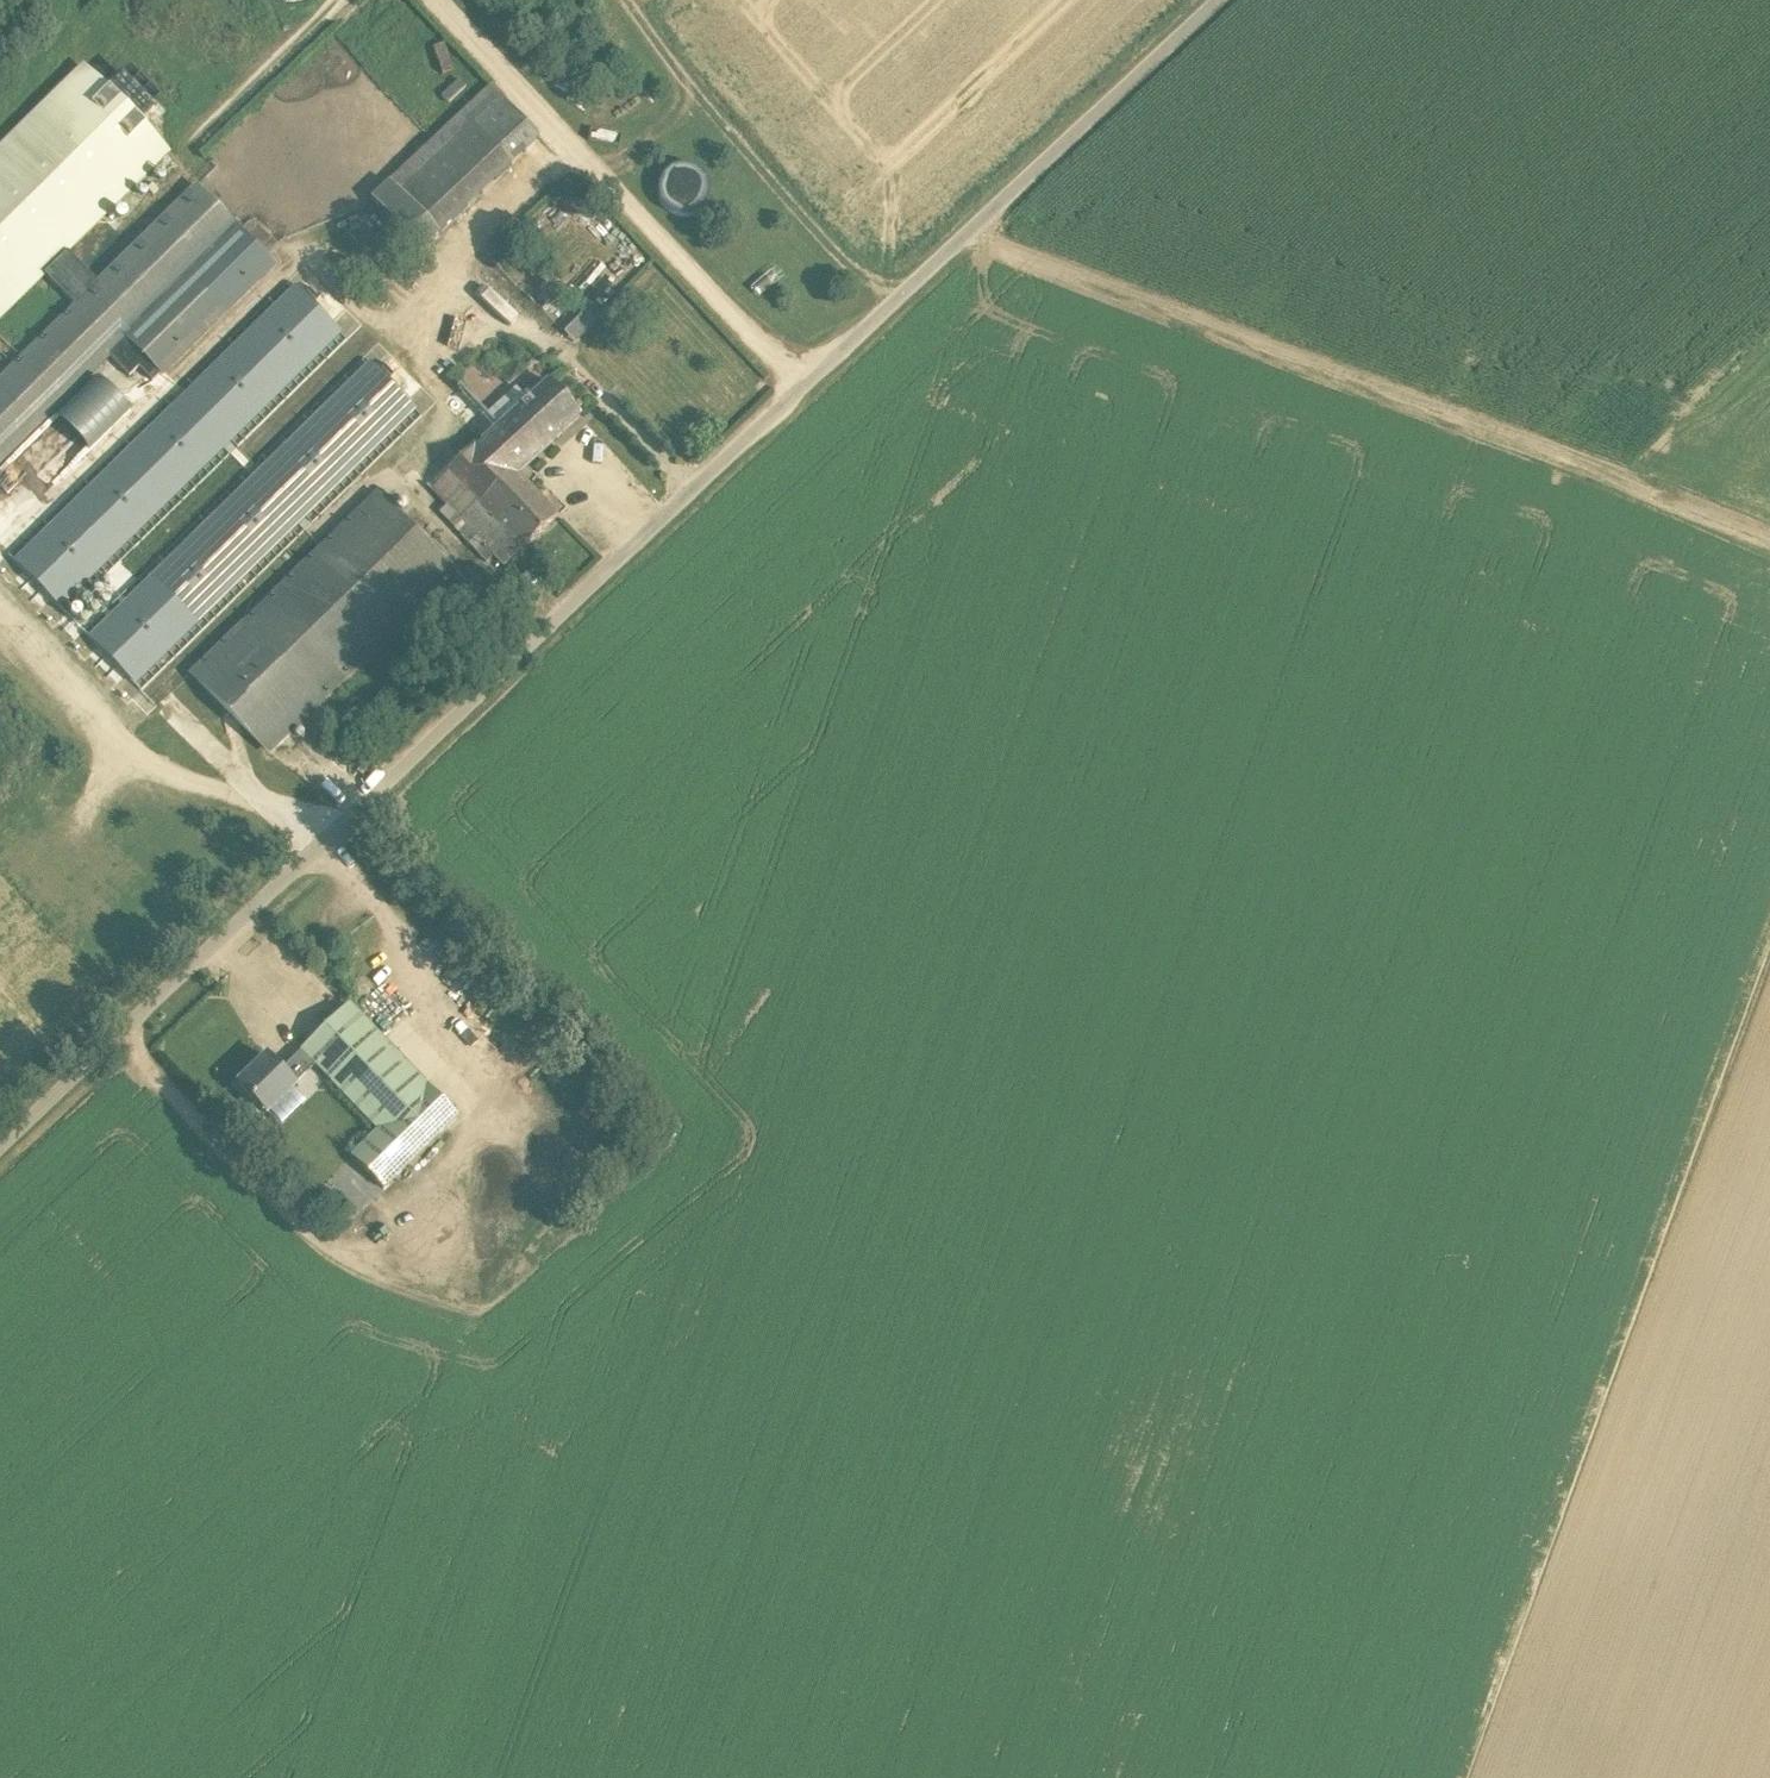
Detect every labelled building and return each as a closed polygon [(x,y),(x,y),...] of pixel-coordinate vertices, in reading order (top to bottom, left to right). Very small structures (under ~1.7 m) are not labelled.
[(73,305),(94,284),(64,253),(164,154),(78,67),(0,144),(0,317),(43,275),(73,305)] [(486,87),(368,201),(417,252),(535,138),(486,87)] [(94,284),(73,305),(0,377),(0,463),(107,356),(128,376),(137,367),(153,385),(273,266),(193,186),(94,284)] [(18,566),(56,604),(338,329),(300,290),(18,566)] [(37,337),(29,329),(45,313),(39,308),(41,306),(28,293),(0,320),(0,357),(4,353),(13,362),(37,337)] [(590,305),(564,332),(575,343),(602,316),(590,305)] [(93,642),(131,681),(412,405),(374,367),(93,642)] [(497,425),(530,461),(581,415),(549,380),(529,398),(497,425)] [(440,510),(456,527),(515,471),(517,474),(530,461),(497,425),(459,384),(444,398),(481,442),(431,488),(448,503),(440,510)] [(558,516),(517,474),(515,471),(456,527),(487,560),(494,554),(505,566),(558,516)] [(456,572),(379,492),(194,672),(271,752),(456,572)] [(302,1050),(316,1064),(378,1128),(351,1155),(382,1188),(457,1115),(349,1004),(302,1050)] [(267,1112),(316,1064),(302,1050),(281,1070),(267,1056),(239,1083),(267,1112)]
